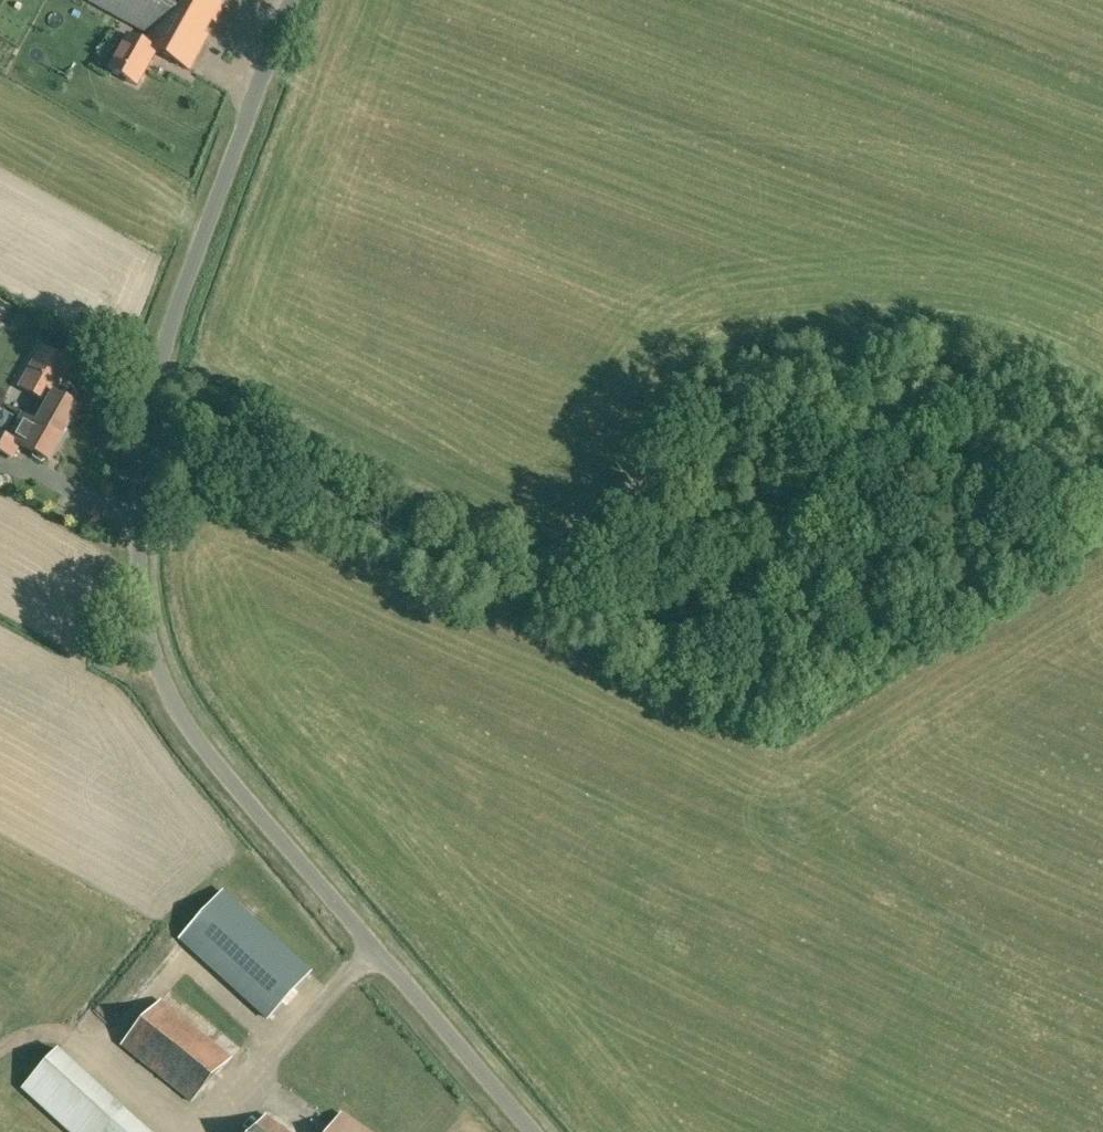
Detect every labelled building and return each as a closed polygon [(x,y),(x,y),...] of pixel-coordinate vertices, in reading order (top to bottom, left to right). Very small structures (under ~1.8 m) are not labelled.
[(226,6),(215,0),(86,0),(148,34),(143,44),(127,35),(108,69),(138,86),(156,52),(190,71),(209,36),(205,34),(212,21),(216,23),(226,6)] [(38,423),(22,415),(10,437),(0,432),(0,452),(14,460),(21,446),(35,453),(35,457),(43,462),(47,460),(50,461),(62,439),(62,438),(79,407),(55,394),(72,362),(43,346),(20,388),(49,403),(38,423)] [(312,971),(223,892),(178,939),(187,947),(184,950),(194,960),(197,957),(267,1020),(312,971)] [(191,1104),(232,1058),(161,1000),(120,1046),(191,1104)] [(58,1048),(23,1087),(72,1131),(151,1131),(58,1048)] [(341,1114),(327,1131),(366,1131),(341,1114)] [(265,1115),(253,1131),(288,1131),(265,1115)]
